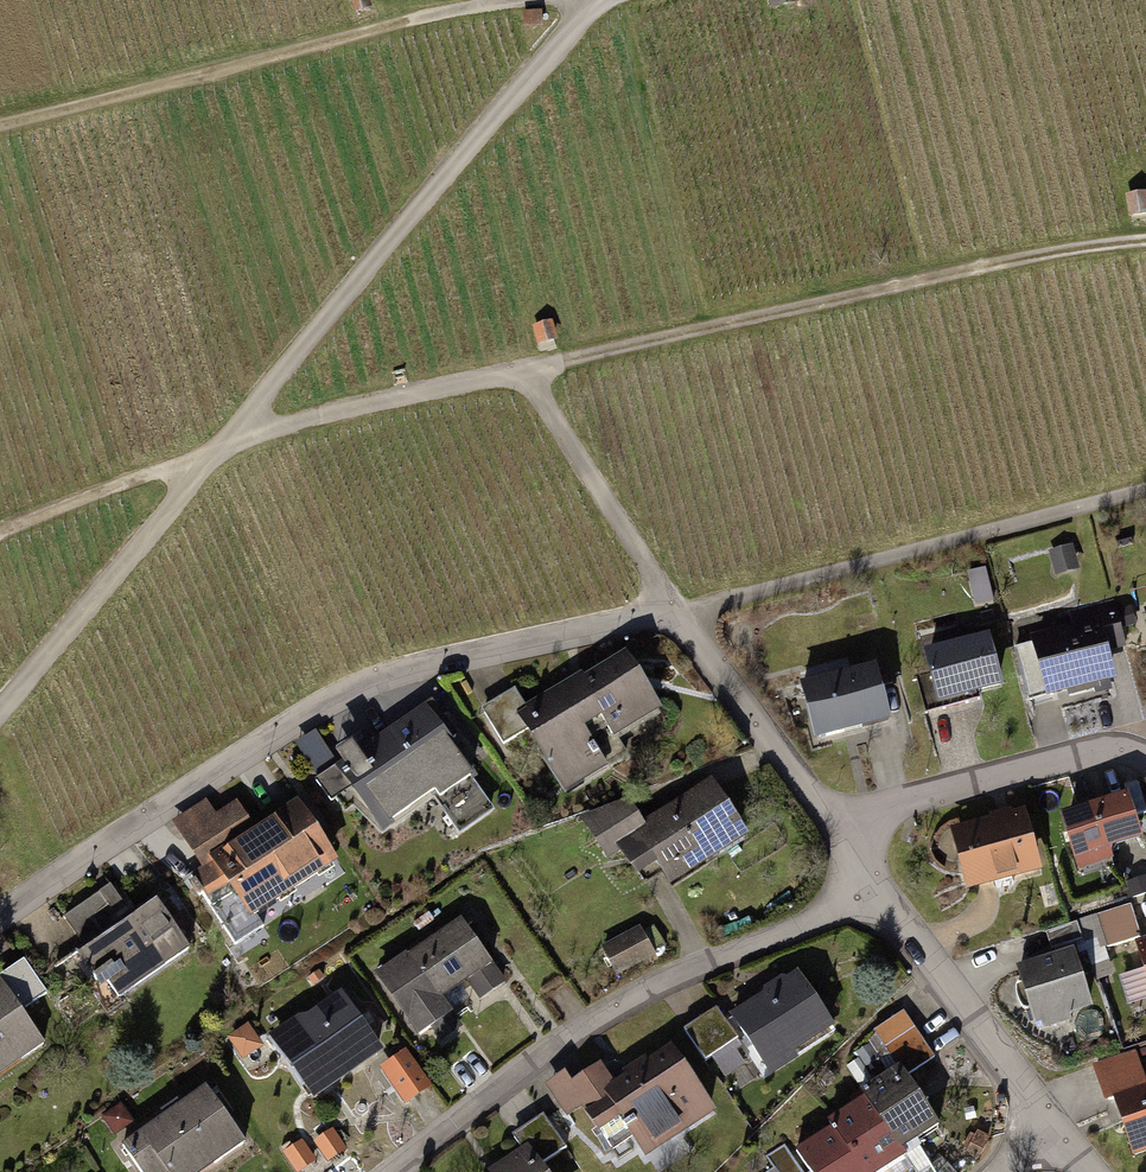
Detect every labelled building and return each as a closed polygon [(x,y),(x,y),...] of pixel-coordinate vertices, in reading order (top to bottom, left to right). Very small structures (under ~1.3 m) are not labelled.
[(1130,196),(1132,211),(1145,210),(1145,195),(1130,196)] [(559,314),(533,323),(539,342),(566,332),(559,314)] [(1111,619),(1042,638),(1058,700),(1128,681),(1111,619)] [(1006,638),(940,654),(954,710),(1020,694),(1006,638)] [(638,645),(528,713),(584,802),(623,777),(606,750),(676,706),(638,645)] [(895,666),(814,684),(828,746),(909,728),(895,666)] [(487,778),(437,707),(326,783),(347,813),(373,795),(402,837),(487,778)] [(759,835),(718,780),(655,827),(633,797),(590,829),(619,867),(635,855),(670,902),(759,835)] [(1074,816),(1090,866),(1145,849),(1145,795),(1074,816)] [(212,799),(179,821),(211,867),(203,873),(224,902),(244,888),(265,918),(350,860),(307,798),(262,830),(243,802),(224,816),(212,799)] [(1040,810),(962,831),(980,894),(1057,872),(1040,810)] [(87,946),(134,913),(113,883),(66,916),(87,946)] [(165,898),(86,950),(124,1006),(203,954),(165,898)] [(1098,914),(1108,947),(1144,937),(1134,904),(1098,914)] [(471,919),(387,978),(433,1043),(467,1019),(456,1003),(474,990),(486,1006),(517,984),(471,919)] [(648,929),(608,950),(623,980),(663,959),(648,929)] [(1089,950),(1029,967),(1046,1027),(1106,1009),(1089,950)] [(0,981),(0,1083),(58,1045),(34,1009),(54,996),(31,961),(0,981)] [(811,971),(740,1013),(765,1055),(774,1071),(846,1029),(811,971)] [(348,997),(285,1039),(324,1097),(387,1055),(348,997)] [(733,1005),(697,1027),(728,1078),(765,1055),(733,1005)] [(805,1151),(819,1171),(894,1171),(919,1156),(915,1151),(955,1126),(920,1071),(939,1059),(909,1012),(880,1031),(905,1070),(871,1092),(877,1101),(839,1125),(841,1128),(805,1151)] [(572,1076),(554,1086),(576,1123),(598,1110),(613,1135),(636,1121),(659,1159),(728,1117),(685,1046),(623,1083),(612,1065),(578,1086),(572,1076)] [(409,1047),(381,1065),(407,1107),(435,1089),(409,1047)] [(1100,1067),(1114,1105),(1126,1100),(1145,1155),(1145,1060),(1143,1052),(1100,1067)] [(130,1146),(148,1171),(224,1171),(258,1148),(215,1086),(130,1146)] [(503,1171),(561,1171),(555,1164),(572,1153),(548,1118),(516,1139),(527,1155),(503,1171)]
